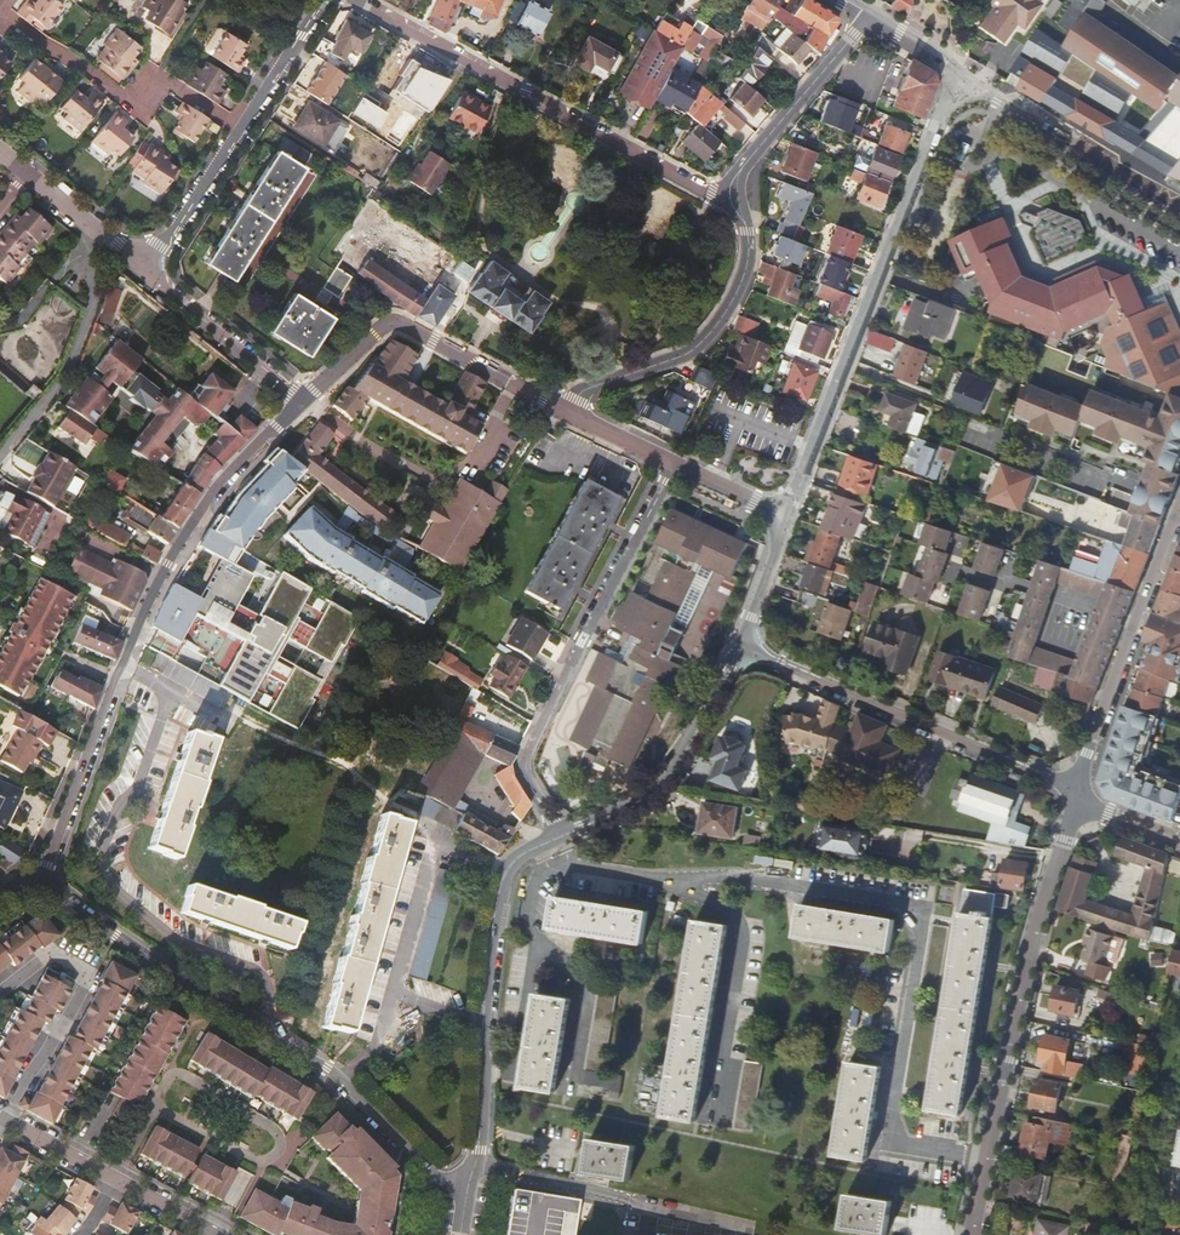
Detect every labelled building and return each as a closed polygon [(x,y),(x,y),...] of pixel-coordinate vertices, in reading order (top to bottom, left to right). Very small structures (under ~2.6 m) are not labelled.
[(17,12),(30,23),(34,19),(45,27),(63,5),(56,0),(36,0),(34,2),(31,0),(27,0),(17,12)] [(143,6),(150,10),(144,19),(158,27),(156,30),(171,39),(183,19),(180,18),(184,11),(188,4),(181,0),(147,0),(143,6)] [(428,25),(442,32),(446,30),(458,0),(438,0),(428,25)] [(471,4),(481,8),(478,15),(482,17),(488,17),(495,16),(501,0),(460,0),(471,4)] [(739,16),(761,29),(770,14),(775,5),(778,0),(749,0),(739,16)] [(799,0),(788,0),(783,9),(791,13),(799,0)] [(810,48),(816,53),(822,42),(831,27),(834,21),(833,15),(810,0),(799,0),(791,13),(811,26),(802,41),(810,48)] [(890,6),(906,15),(909,4),(910,0),(893,0),(890,6)] [(988,5),(976,26),(999,41),(1001,43),(1014,23),(1022,28),(1040,2),(1038,0),(981,0),(988,5)] [(1075,6),(1094,19),(1106,3),(1102,0),(1079,0),(1075,6)] [(481,8),(471,4),(468,11),(478,15),(481,8)] [(524,9),(515,5),(508,19),(516,23),(515,24),(535,34),(548,11),(536,5),(534,9),(526,4),(524,9)] [(783,9),(775,5),(770,14),(777,20),(793,33),(802,41),(811,26),(791,13),(783,9)] [(1075,6),(1061,26),(1073,34),(1065,46),(1067,48),(1071,51),(1075,53),(1095,67),(1099,69),(1103,73),(1140,98),(1148,104),(1160,112),(1167,102),(1165,101),(1169,96),(1168,95),(1179,79),(1094,19),(1075,6)] [(665,12),(654,31),(680,46),(696,19),(685,13),(680,21),(665,12)] [(1045,15),(1035,34),(1061,51),(1065,46),(1073,34),(1061,26),(1051,19),(1045,15)] [(367,32),(342,18),(331,38),(333,39),(326,51),(339,58),(346,45),(357,51),(367,32)] [(682,47),(706,62),(713,49),(724,31),(729,23),(720,18),(714,28),(697,18),(696,19),(680,46),(682,47)] [(838,30),(831,27),(822,42),(828,46),(838,30)] [(102,64),(99,68),(119,84),(122,80),(124,81),(134,68),(128,64),(134,57),(141,48),(117,28),(104,45),(107,48),(110,50),(100,62),(102,64)] [(207,50),(205,52),(211,56),(226,33),(220,29),(217,29),(205,48),(207,50)] [(654,31),(653,29),(644,45),(646,50),(641,50),(619,92),(630,98),(633,93),(638,95),(635,101),(648,108),(654,97),(669,69),(682,47),(680,46),(654,31)] [(724,31),(713,49),(718,52),(728,34),(724,31)] [(226,33),(211,56),(239,74),(245,64),(239,59),(249,43),(237,36),(236,38),(226,32),(226,33)] [(759,33),(752,43),(768,56),(776,47),(759,33)] [(802,41),(793,33),(779,50),(796,64),(810,48),(802,41)] [(615,53),(587,38),(573,62),(587,70),(591,61),(606,69),(615,53)] [(744,83),(748,86),(755,77),(756,78),(764,69),(763,68),(771,58),(768,56),(752,43),(740,65),(734,75),(744,83)] [(110,50),(107,48),(97,60),(100,62),(110,50)] [(727,69),(734,75),(740,65),(718,52),(713,49),(706,62),(711,64),(727,69)] [(339,58),(326,51),(322,59),(334,67),(339,58)] [(1148,104),(1140,98),(1131,112),(1130,111),(1121,123),(1073,95),(1088,73),(1090,74),(1095,67),(1075,53),(1058,79),(1032,64),(1024,79),(1013,72),(1012,75),(1008,81),(1053,108),(1117,146),(1148,104)] [(11,63),(2,56),(0,54),(0,77),(11,63)] [(128,64),(134,68),(139,61),(134,57),(128,64)] [(37,97),(45,103),(65,77),(49,64),(46,67),(35,58),(19,78),(24,82),(17,90),(33,103),(37,97)] [(932,73),(910,60),(898,89),(892,87),(887,99),(893,102),(892,106),(921,117),(935,83),(932,73)] [(196,66),(185,84),(219,105),(227,93),(219,88),(228,75),(207,62),(201,70),(196,66)] [(789,74),(778,65),(773,72),(783,81),(789,74)] [(292,83),(300,88),(310,73),(301,68),(292,83)] [(669,69),(654,97),(669,105),(671,102),(685,110),(699,85),(669,69)] [(1168,95),(1169,96),(1179,104),(1179,79),(1168,95)] [(748,86),(744,83),(730,98),(753,117),(759,110),(756,108),(763,99),(748,86)] [(710,94),(699,85),(685,110),(684,112),(698,123),(700,125),(719,102),(716,99),(710,94)] [(63,118),(80,132),(105,101),(92,91),(87,98),(75,88),(60,107),(67,113),(63,118)] [(490,106),(462,91),(448,116),(476,132),(490,106)] [(712,91),(710,94),(716,99),(719,97),(712,91)] [(858,104),(839,96),(837,102),(829,99),(820,121),(847,132),(858,104)] [(1160,112),(1148,104),(1117,146),(1144,162),(1143,165),(1164,180),(1168,176),(1167,176),(1179,159),(1179,140),(1177,138),(1163,155),(1160,153),(1164,147),(1146,134),(1159,116),(1166,121),(1168,119),(1170,120),(1172,116),(1179,121),(1179,104),(1169,96),(1165,101),(1167,102),(1160,112)] [(209,120),(183,102),(176,113),(183,117),(173,133),(183,139),(185,137),(194,143),(209,120)] [(348,127),(310,103),(294,128),(332,152),(348,127)] [(413,121),(417,124),(428,108),(422,103),(417,111),(419,112),(413,121)] [(746,124),(729,110),(725,114),(729,117),(728,119),(741,130),(746,124)] [(117,111),(92,141),(108,155),(112,150),(119,155),(134,136),(124,127),(129,121),(117,111)] [(700,125),(698,123),(681,143),(703,161),(720,142),(700,125)] [(855,125),(851,134),(860,137),(864,128),(855,125)] [(886,125),(878,144),(901,153),(908,134),(886,125)] [(300,147),(284,137),(205,263),(232,280),(303,168),(292,160),(300,147)] [(877,144),(864,139),(853,167),(866,172),(889,181),(893,172),(895,167),(899,157),(876,147),(877,144)] [(142,142),(128,164),(135,168),(134,170),(147,178),(144,181),(142,184),(161,196),(177,170),(167,163),(160,159),(163,153),(151,145),(149,147),(142,142)] [(816,152),(793,143),(781,172),(804,181),(816,152)] [(429,150),(419,163),(416,168),(412,168),(407,175),(408,179),(407,180),(428,193),(449,163),(429,150)] [(160,159),(167,163),(171,158),(163,153),(160,159)] [(1167,176),(1168,176),(1179,183),(1179,159),(1167,176)] [(889,181),(866,172),(866,174),(852,168),(851,172),(853,173),(850,178),(862,183),(856,197),(879,206),(889,181)] [(147,178),(134,170),(132,173),(144,181),(147,178)] [(380,180),(369,173),(364,181),(374,187),(375,188),(380,180)] [(812,193),(782,182),(777,195),(792,200),(783,224),(779,222),(776,231),(792,237),(803,212),(812,193)] [(373,188),(368,196),(376,201),(381,193),(373,188)] [(385,196),(381,193),(376,201),(380,204),(385,196)] [(10,222),(1,233),(25,252),(34,241),(40,246),(54,229),(29,209),(21,219),(15,226),(10,222)] [(1026,212),(1018,215),(1022,225),(1024,224),(1029,226),(1026,233),(1041,267),(1044,269),(1082,253),(1079,246),(1085,231),(1080,221),(1048,209),(1043,211),(1037,213),(1036,216),(1026,212)] [(15,215),(10,222),(15,226),(21,219),(15,215)] [(1004,218),(952,240),(968,275),(978,270),(993,304),(990,312),(992,312),(988,323),(1057,349),(1061,339),(1063,340),(1066,332),(1110,312),(1124,306),(1111,279),(1106,281),(1104,276),(1083,267),(1049,282),(1047,287),(1027,279),(1029,274),(1004,218)] [(851,221),(848,230),(861,235),(864,226),(851,221)] [(838,226),(828,222),(823,234),(833,238),(838,226)] [(848,230),(838,226),(833,238),(827,254),(829,255),(850,263),(851,263),(862,235),(861,235),(848,230)] [(1,233),(0,234),(0,281),(7,287),(21,269),(15,264),(25,252),(1,233)] [(790,240),(780,236),(773,255),(798,265),(805,246),(790,240)] [(15,264),(21,269),(26,268),(33,259),(25,252),(15,264)] [(850,263),(829,255),(818,283),(819,284),(839,291),(850,263)] [(368,259),(357,272),(391,300),(414,315),(425,298),(368,259)] [(791,272),(760,260),(757,271),(764,274),(763,277),(771,280),(769,284),(765,295),(791,305),(796,293),(793,291),(795,287),(787,284),(791,272)] [(466,290),(465,292),(469,295),(490,308),(496,313),(505,319),(528,334),(541,316),(540,315),(548,302),(531,291),(526,288),(522,294),(506,283),(508,279),(510,277),(511,276),(506,273),(489,261),(480,273),(479,272),(466,290)] [(1110,312),(1113,319),(1145,307),(1132,277),(1094,263),(1083,267),(1104,276),(1106,281),(1111,279),(1124,306),(1110,312)] [(352,276),(336,266),(322,287),(338,297),(352,276)] [(1049,282),(1029,274),(1027,279),(1047,287),(1049,282)] [(425,298),(414,315),(433,327),(434,324),(453,296),(435,283),(425,298)] [(839,291),(819,284),(815,295),(832,302),(828,312),(841,317),(850,295),(839,291)] [(268,330),(307,355),(336,311),(315,298),(312,304),(293,292),(268,330)] [(98,327),(100,329),(104,320),(101,317),(107,300),(103,297),(93,323),(98,327)] [(1113,319),(1116,325),(1108,328),(1101,344),(1108,359),(1105,368),(1171,394),(1179,397),(1179,328),(1167,298),(1145,307),(1113,319)] [(956,310),(931,301),(930,304),(915,299),(909,314),(897,310),(893,320),(905,325),(904,326),(931,337),(932,335),(945,340),(956,310)] [(738,316),(732,331),(739,333),(752,338),(757,323),(738,316)] [(787,342),(799,347),(808,324),(797,320),(793,332),(791,332),(787,342)] [(803,350),(800,357),(817,364),(820,356),(822,357),(831,334),(823,330),(824,327),(809,321),(808,324),(799,347),(799,348),(803,350)] [(93,323),(89,334),(94,336),(98,327),(93,323)] [(893,352),(899,339),(873,328),(868,341),(893,352)] [(764,364),(771,346),(752,338),(739,333),(732,350),(726,348),(721,362),(727,364),(722,376),(745,384),(754,360),(764,364)] [(140,361),(115,341),(94,368),(104,376),(106,373),(111,377),(109,380),(131,396),(129,399),(137,406),(143,406),(149,411),(155,404),(149,400),(153,394),(156,391),(143,381),(141,383),(137,380),(137,376),(131,372),(140,361)] [(410,353),(389,341),(350,390),(346,387),(331,406),(349,421),(365,401),(367,400),(379,407),(397,417),(442,442),(464,454),(472,439),(479,426),(466,419),(467,415),(485,384),(458,370),(440,404),(395,379),(410,353)] [(934,355),(908,346),(894,384),(921,393),(934,355)] [(789,374),(783,391),(806,400),(817,372),(793,363),(793,364),(783,360),(779,370),(789,374)] [(718,374),(698,366),(693,381),(712,388),(718,374)] [(104,376),(95,386),(93,389),(98,393),(100,390),(101,391),(102,388),(100,387),(105,380),(108,382),(109,380),(111,377),(106,373),(104,376)] [(196,386),(187,397),(208,414),(213,418),(232,393),(209,374),(198,388),(196,386)] [(993,384),(964,374),(953,403),(982,414),(993,384)] [(85,378),(63,408),(67,411),(89,425),(110,398),(101,391),(100,390),(98,393),(93,389),(95,386),(85,378)] [(1161,525),(1166,512),(1167,511),(1169,504),(1171,498),(1175,488),(1177,483),(1172,481),(1175,472),(1179,460),(1179,397),(1171,394),(1168,403),(1161,420),(1152,415),(1153,413),(1094,389),(1087,406),(1028,383),(1016,413),(1034,420),(1032,427),(1049,434),(1052,427),(1059,429),(1076,436),(1082,419),(1100,426),(1097,434),(1114,440),(1117,435),(1124,437),(1141,444),(1142,441),(1151,444),(1144,461),(1150,464),(1153,465),(1150,473),(1147,472),(1141,487),(1139,492),(1136,499),(1131,513),(1161,525)] [(764,384),(762,391),(769,394),(772,387),(764,384)] [(155,416),(127,450),(157,470),(170,453),(167,451),(159,444),(161,441),(169,448),(189,424),(190,426),(200,425),(208,414),(187,397),(178,391),(177,389),(165,404),(155,416)] [(648,402),(642,416),(681,435),(689,417),(678,411),(684,398),(667,390),(661,402),(655,399),(653,405),(648,402)] [(155,404),(149,411),(155,416),(165,404),(153,394),(149,400),(155,404)] [(893,416),(888,427),(905,434),(906,433),(913,412),(916,404),(886,394),(880,411),(893,416)] [(89,425),(67,411),(55,429),(65,436),(67,433),(74,437),(72,440),(82,447),(87,440),(96,446),(103,435),(89,425)] [(913,412),(906,433),(917,436),(924,416),(913,412)] [(238,417),(226,429),(243,443),(254,431),(238,417)] [(318,424),(317,423),(289,459),(304,471),(360,515),(383,529),(394,515),(384,507),(362,491),(331,466),(317,455),(333,435),(318,424)] [(226,429),(220,424),(212,434),(216,438),(201,455),(180,485),(197,496),(210,476),(243,443),(226,429)] [(1052,427),(1049,434),(1056,436),(1059,429),(1052,427)] [(1124,437),(1117,435),(1114,440),(1122,443),(1124,437)] [(957,452),(918,438),(914,450),(912,450),(908,461),(919,465),(916,472),(937,480),(944,461),(952,463),(957,452)] [(167,451),(169,448),(161,441),(159,444),(167,451)] [(217,515),(206,531),(232,546),(241,551),(249,538),(248,537),(253,530),(256,531),(262,521),(292,490),(289,487),(304,471),(289,459),(275,448),(262,461),(265,465),(235,496),(221,517),(217,515)] [(65,464),(47,453),(40,467),(37,466),(30,479),(32,480),(25,494),(51,508),(73,469),(65,464)] [(878,464),(852,456),(842,485),(868,493),(878,464)] [(1037,476),(1000,462),(986,500),(1022,514),(1037,476)] [(108,471),(100,485),(116,494),(125,481),(108,471)] [(1175,472),(1172,481),(1177,483),(1179,476),(1179,474),(1175,472)] [(67,489),(76,494),(83,481),(74,476),(67,489)] [(432,523),(418,548),(458,572),(499,503),(483,494),(458,478),(440,509),(426,502),(422,510),(418,515),(432,523)] [(491,481),(483,494),(499,503),(506,490),(491,481)] [(581,482),(523,591),(556,609),(614,499),(581,482)] [(197,496),(180,485),(174,494),(173,493),(171,497),(172,497),(162,513),(158,519),(175,529),(197,496)] [(869,504),(836,493),(830,506),(833,507),(830,514),(827,520),(823,528),(823,529),(841,535),(854,539),(869,504)] [(149,514),(120,497),(118,501),(127,507),(120,520),(144,535),(145,533),(165,545),(175,529),(158,519),(149,514)] [(41,512),(13,498),(5,512),(12,516),(0,539),(30,554),(44,527),(42,526),(35,522),(41,512)] [(153,507),(149,514),(158,519),(162,513),(153,507)] [(309,507),(281,536),(307,561),(330,574),(331,572),(360,589),(359,591),(390,610),(392,608),(420,624),(438,593),(410,577),(411,575),(379,556),(378,558),(366,551),(349,541),(350,539),(333,529),(309,507)] [(740,539),(674,508),(667,522),(666,522),(657,542),(659,543),(641,582),(652,587),(646,599),(631,592),(624,606),(621,605),(613,621),(617,623),(615,627),(635,636),(622,664),(598,652),(586,679),(596,683),(569,739),(587,747),(579,764),(590,769),(594,760),(606,766),(608,761),(607,761),(608,757),(628,767),(654,711),(657,712),(661,702),(659,701),(667,685),(676,689),(685,668),(669,661),(682,632),(670,626),(700,562),(730,577),(747,541),(740,538),(740,539)] [(1078,509),(1071,529),(1096,537),(1103,517),(1078,509)] [(1131,513),(1124,511),(1119,525),(1130,530),(1124,546),(1150,554),(1161,525),(1131,513)] [(47,515),(41,512),(35,522),(42,526),(47,515)] [(82,525),(84,526),(91,514),(89,512),(82,525)] [(91,514),(84,526),(122,547),(123,544),(129,535),(97,518),(98,517),(91,514)] [(905,516),(899,514),(895,527),(901,528),(905,516)] [(930,524),(928,523),(921,544),(929,546),(919,576),(910,573),(903,595),(928,603),(935,582),(940,584),(950,554),(947,552),(954,532),(930,524)] [(841,535),(823,529),(811,563),(830,570),(832,564),(841,535)] [(241,551),(206,531),(195,547),(223,562),(233,567),(241,551)] [(1124,546),(1108,540),(1108,541),(1099,566),(1075,557),(1071,570),(1111,584),(1135,592),(1142,575),(1150,554),(1124,546)] [(1006,549),(985,542),(976,569),(997,576),(1006,549)] [(130,548),(129,551),(153,564),(159,554),(145,547),(143,552),(131,546),(130,548)] [(102,589),(99,596),(131,611),(144,584),(140,573),(116,561),(114,566),(78,548),(67,571),(102,589)] [(784,560),(782,565),(791,568),(793,563),(784,560)] [(1111,584),(1071,570),(1041,560),(1032,587),(1016,633),(1008,656),(1060,674),(1099,686),(1125,619),(1135,592),(1111,584)] [(285,633),(282,632),(259,619),(255,617),(236,607),(250,576),(238,569),(233,567),(223,562),(207,590),(201,601),(171,583),(155,617),(153,621),(150,627),(155,630),(153,635),(150,641),(146,648),(157,653),(173,662),(230,694),(297,732),(317,744),(370,626),(358,620),(328,602),(309,590),(293,619),(285,633)] [(830,570),(811,563),(803,587),(827,595),(833,578),(835,571),(830,570)] [(838,566),(832,564),(830,570),(835,571),(836,572),(838,566)] [(844,568),(838,566),(836,572),(842,574),(844,568)] [(1172,567),(1166,582),(1154,612),(1179,623),(1179,570),(1172,567)] [(851,570),(844,568),(842,574),(849,576),(851,570)] [(836,572),(835,571),(833,578),(847,583),(849,576),(842,574),(836,572)] [(309,590),(278,574),(255,617),(259,619),(282,632),(285,633),(293,619),(309,590)] [(0,652),(0,688),(18,697),(23,686),(25,687),(36,664),(40,657),(42,658),(53,639),(50,638),(54,630),(67,608),(65,608),(71,597),(39,579),(14,625),(12,624),(8,633),(10,634),(0,652)] [(870,616),(880,587),(872,584),(868,595),(870,596),(866,606),(856,603),(853,611),(870,616)] [(971,584),(960,614),(981,621),(991,591),(971,584)] [(852,610),(828,602),(825,611),(827,614),(825,619),(822,620),(818,633),(841,641),(852,610)] [(1154,612),(1145,642),(1151,643),(1143,667),(1170,678),(1179,682),(1179,623),(1154,612)] [(519,617),(503,644),(528,659),(534,650),(538,652),(548,634),(541,630),(519,617)] [(87,618),(83,626),(96,631),(99,623),(87,618)] [(906,633),(877,623),(867,653),(886,659),(895,661),(892,669),(908,673),(918,643),(904,638),(906,633)] [(83,626),(82,626),(75,644),(114,661),(122,643),(117,641),(96,631),(83,626)] [(919,637),(906,633),(904,638),(918,643),(919,637)] [(441,659),(437,667),(472,687),(475,689),(481,679),(467,670),(466,666),(454,659),(455,657),(443,650),(438,658),(441,659)] [(173,662),(157,653),(149,667),(222,708),(230,694),(173,662)] [(524,665),(506,654),(499,666),(494,663),(488,673),(493,676),(488,685),(506,696),(516,679),(524,665)] [(996,671),(939,654),(930,681),(942,685),(943,682),(976,692),(975,695),(987,699),(996,671)] [(895,661),(886,659),(884,666),(892,669),(895,661)] [(1170,678),(1143,667),(1136,688),(1165,697),(1170,678)] [(59,672),(51,687),(89,708),(93,710),(101,689),(77,678),(76,679),(75,681),(59,672)] [(1099,686),(1060,674),(1055,690),(1093,703),(1099,686)] [(470,691),(469,693),(477,697),(480,692),(475,689),(472,687),(470,691)] [(1000,687),(993,704),(1036,723),(1043,706),(1000,687)] [(1165,697),(1136,688),(1130,707),(1159,716),(1165,697)] [(826,749),(826,747),(835,721),(840,704),(823,697),(817,718),(804,714),(787,715),(786,742),(800,740),(811,744),(810,746),(821,751),(822,748),(826,749)] [(1064,715),(1085,722),(1088,713),(1086,713),(1088,704),(1070,698),(1064,715)] [(464,703),(455,720),(465,724),(473,707),(464,703)] [(1159,716),(1130,707),(1124,705),(1106,762),(1100,779),(1105,781),(1111,794),(1110,798),(1127,805),(1139,809),(1157,816),(1157,814),(1174,820),(1179,804),(1179,783),(1169,779),(1159,775),(1145,770),(1144,772),(1138,770),(1142,760),(1144,760),(1146,755),(1151,740),(1153,733),(1158,718),(1159,716)] [(0,761),(22,773),(28,762),(30,763),(41,743),(48,746),(56,731),(18,710),(11,724),(17,728),(0,761)] [(835,721),(826,747),(839,753),(838,756),(886,776),(897,748),(878,740),(884,728),(875,725),(877,720),(857,712),(851,728),(835,721)] [(1158,718),(1153,733),(1157,734),(1161,719),(1158,718)] [(455,720),(446,737),(466,746),(482,754),(509,766),(510,767),(510,764),(518,746),(483,731),(465,724),(455,720)] [(717,765),(712,778),(740,788),(747,768),(739,765),(740,762),(743,760),(745,754),(744,750),(746,743),(741,741),(743,736),(741,732),(732,728),(728,730),(726,736),(721,734),(713,756),(721,759),(718,766),(717,765)] [(187,734),(148,849),(163,854),(163,856),(175,860),(186,829),(184,828),(190,810),(192,810),(201,784),(199,783),(214,741),(203,737),(204,736),(196,734),(195,737),(187,734)] [(466,746),(446,737),(415,793),(431,798),(455,811),(462,814),(454,829),(453,830),(496,855),(514,828),(503,824),(497,833),(463,813),(467,804),(456,799),(441,792),(466,746)] [(1151,740),(1146,755),(1149,756),(1154,742),(1151,740)] [(441,792),(456,799),(482,754),(466,746),(441,792)] [(721,759),(713,756),(710,755),(708,760),(709,772),(708,776),(712,778),(717,765),(718,766),(721,759)] [(1147,766),(1144,760),(1142,760),(1138,770),(1144,772),(1145,770),(1159,775),(1160,772),(1147,766)] [(509,766),(495,774),(513,807),(510,811),(518,821),(529,804),(512,776),(510,767),(509,766)] [(992,820),(987,838),(1024,844),(1027,832),(1005,824),(1017,790),(971,774),(968,780),(964,779),(963,782),(957,780),(952,796),(955,797),(953,804),(960,806),(959,808),(992,820)] [(619,781),(623,789),(633,785),(629,776),(619,781)] [(0,783),(0,826),(4,817),(8,818),(20,792),(0,783)] [(1024,793),(1017,790),(1005,824),(1027,832),(1030,826),(1015,820),(1024,793)] [(455,811),(423,797),(417,811),(454,829),(462,814),(455,811)] [(799,797),(795,808),(806,810),(809,801),(799,797)] [(736,807),(702,802),(699,832),(732,836),(736,807)] [(1157,814),(1157,816),(1172,822),(1173,822),(1174,820),(1157,814)] [(337,1029),(348,1032),(406,824),(391,820),(392,818),(380,815),(368,857),(366,857),(359,883),(361,884),(352,915),(350,915),(347,926),(349,926),(338,966),(336,965),(331,984),(333,984),(321,1026),(332,1029),(332,1028),(337,1029)] [(869,828),(824,820),(823,824),(820,846),(819,850),(864,857),(866,847),(864,847),(865,838),(867,838),(869,828)] [(820,846),(823,824),(820,823),(819,830),(815,829),(813,845),(820,846)] [(1100,835),(1087,841),(1088,844),(1101,837),(1100,835)] [(1170,854),(1123,836),(1116,855),(1147,867),(1146,869),(1132,913),(1126,932),(1151,940),(1154,926),(1170,854)] [(0,844),(0,855),(14,865),(28,854),(4,838),(0,844)] [(1087,920),(1093,900),(1087,898),(1094,874),(1078,869),(1082,857),(1075,855),(1057,910),(1087,920)] [(1098,863),(1082,857),(1078,869),(1094,874),(1098,863)] [(1002,883),(1025,887),(1029,861),(1006,858),(1002,883)] [(442,869),(439,868),(410,975),(425,980),(455,872),(442,869)] [(953,884),(937,881),(936,888),(934,901),(950,903),(953,884)] [(186,898),(181,913),(288,949),(293,934),(295,935),(298,924),(256,910),(256,908),(230,899),(230,900),(188,886),(184,897),(186,898)] [(964,886),(929,1108),(960,1113),(994,904),(1006,906),(1008,894),(964,886)] [(648,911),(554,895),(549,927),(643,942),(648,911)] [(1126,932),(1132,913),(1093,900),(1087,920),(1126,932)] [(893,918),(800,903),(795,934),(888,949),(893,918)] [(10,961),(14,965),(39,945),(42,947),(59,934),(41,911),(0,942),(0,968),(10,961)] [(696,918),(664,1115),(695,1120),(726,923),(696,918)] [(931,921),(920,990),(938,993),(949,924),(931,921)] [(1174,948),(1177,933),(1154,926),(1151,940),(1174,948)] [(1113,936),(1114,933),(1095,927),(1094,930),(1113,936)] [(1113,936),(1094,930),(1089,928),(1086,939),(1089,940),(1083,958),(1091,961),(1087,975),(1106,981),(1110,967),(1104,965),(1106,959),(1113,936)] [(1123,939),(1113,936),(1106,959),(1116,963),(1123,939)] [(1173,950),(1169,972),(1179,975),(1179,952),(1173,950)] [(23,1095),(18,1105),(51,1123),(61,1104),(59,1103),(90,1047),(94,1049),(125,992),(126,992),(136,974),(111,960),(101,979),(102,980),(71,1037),(68,1035),(37,1092),(36,1091),(31,1099),(23,1095)] [(46,966),(42,974),(70,989),(74,981),(46,966)] [(3,1096),(13,1078),(12,1078),(42,1021),(46,1023),(54,1009),(58,1011),(70,989),(42,974),(30,996),(31,996),(23,1010),(20,1008),(0,1044),(0,1095),(3,1096)] [(1082,983),(1058,977),(1051,1009),(1059,1011),(1058,1017),(1070,1020),(1071,1017),(1078,1019),(1083,999),(1079,998),(1082,983)] [(600,984),(584,1082),(611,1086),(610,1096),(619,1097),(622,1074),(605,1071),(618,987),(600,984)] [(1113,988),(1112,993),(1145,1003),(1146,998),(1113,988)] [(539,992),(523,1085),(555,1090),(570,997),(539,992)] [(156,1004),(109,1089),(121,1095),(133,1102),(137,1105),(184,1020),(156,1004)] [(915,1017),(905,1085),(923,1088),(934,1020),(915,1017)] [(267,1068),(205,1031),(188,1060),(252,1097),(254,1094),(295,1118),(311,1091),(268,1066),(267,1068)] [(1065,1065),(1070,1040),(1046,1035),(1041,1060),(1065,1065)] [(1153,1046),(1154,1039),(1144,1037),(1143,1044),(1153,1046)] [(1146,1077),(1150,1057),(1138,1054),(1134,1075),(1146,1077)] [(744,1058),(733,1126),(752,1129),(762,1061),(744,1058)] [(880,1064),(850,1059),(835,1153),(866,1158),(880,1064)] [(1057,1111),(1062,1085),(1036,1079),(1031,1105),(1057,1111)] [(133,1102),(121,1095),(119,1099),(131,1106),(133,1102)] [(131,1106),(119,1099),(111,1113),(123,1119),(131,1106)] [(311,1136),(323,1149),(326,1147),(330,1151),(325,1155),(341,1172),(343,1169),(349,1175),(360,1187),(359,1199),(356,1199),(352,1224),(332,1221),(321,1217),(312,1214),(315,1208),(283,1196),(279,1203),(270,1198),(255,1189),(254,1189),(240,1215),(276,1234),(385,1234),(386,1228),(384,1226),(387,1210),(389,1210),(395,1174),(390,1170),(393,1167),(380,1153),(379,1155),(373,1150),(375,1148),(351,1124),(348,1126),(335,1112),(311,1136)] [(1066,1123),(1036,1117),(1034,1123),(1034,1124),(1027,1122),(1020,1153),(1046,1158),(1049,1142),(1069,1146),(1071,1133),(1064,1132),(1066,1123)] [(193,1157),(199,1148),(155,1123),(139,1152),(182,1177),(185,1171),(193,1157)] [(1123,1181),(1133,1137),(1126,1135),(1115,1180),(1123,1182),(1123,1181)] [(633,1143),(588,1137),(583,1174),(610,1177),(628,1180),(633,1143)] [(15,1174),(27,1151),(13,1144),(9,1151),(0,1147),(0,1166),(15,1174)] [(1010,1159),(1012,1147),(1005,1145),(1003,1157),(1010,1159)] [(198,1160),(190,1174),(186,1181),(218,1200),(235,1172),(202,1153),(198,1160)] [(193,1157),(185,1171),(188,1173),(190,1174),(198,1160),(196,1158),(193,1157)] [(0,1166),(0,1201),(15,1174),(0,1166)] [(1048,1175),(1017,1169),(1011,1197),(1042,1203),(1048,1175)] [(91,1186),(75,1177),(63,1199),(66,1201),(79,1208),(87,1213),(95,1198),(87,1194),(91,1186)] [(514,1189),(507,1234),(574,1234),(576,1223),(580,1199),(514,1189)] [(847,1195),(842,1228),(861,1232),(865,1233),(879,1234),(886,1234),(890,1205),(890,1201),(847,1195)] [(66,1201),(62,1208),(74,1219),(79,1208),(66,1201)] [(109,1205),(100,1220),(123,1234),(136,1211),(120,1202),(116,1209),(109,1205)] [(58,1204),(44,1220),(39,1216),(33,1223),(35,1225),(47,1234),(60,1234),(74,1219),(62,1208),(58,1204)] [(1066,1227),(1036,1221),(1033,1234),(1064,1234),(1066,1227)] [(35,1225),(29,1232),(32,1234),(47,1234),(35,1225)]
